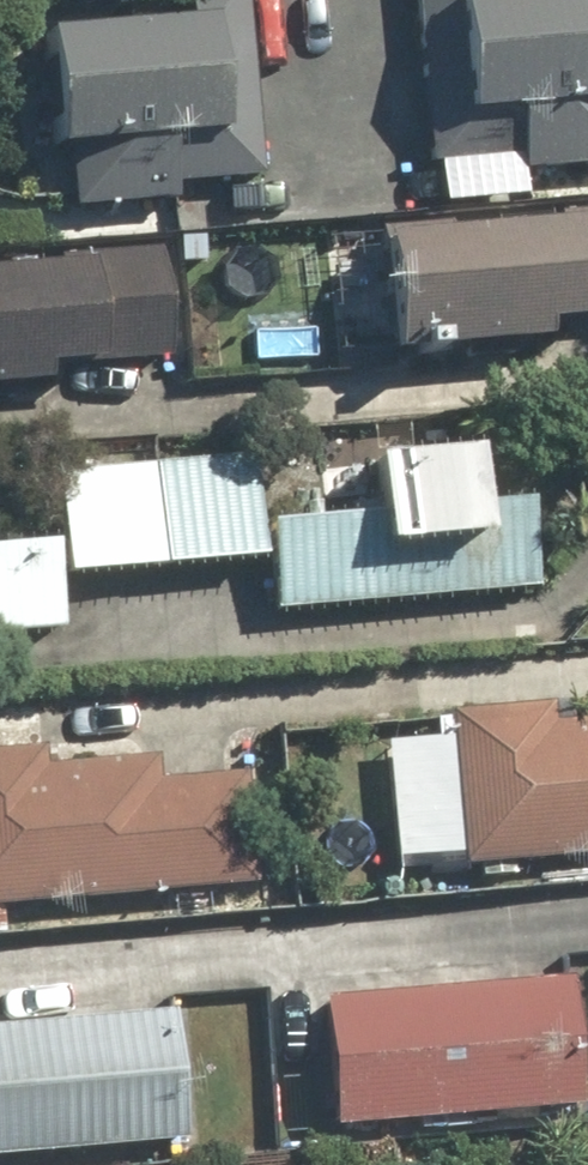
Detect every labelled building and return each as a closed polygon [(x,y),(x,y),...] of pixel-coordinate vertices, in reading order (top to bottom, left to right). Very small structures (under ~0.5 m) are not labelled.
[(42,33),(53,153),(171,143),(175,185),(262,178),(246,0),(183,0),(184,20),(42,33)] [(416,68),(450,65),(455,124),(510,119),(514,171),(587,164),(587,0),(488,0),(474,1),(474,0),(410,0),(416,68)] [(379,238),(391,360),(541,347),(539,325),(587,320),(587,207),(554,210),(556,222),(379,238)] [(0,269),(0,392),(43,388),(41,366),(170,355),(159,242),(57,252),(58,264),(0,269)] [(530,583),(522,499),(475,503),(470,451),(366,460),(370,513),(264,522),(271,605),(530,583)] [(152,462),(160,566),(258,558),(251,455),(152,462)] [(152,462),(56,470),(64,573),(160,566),(152,462)] [(51,540),(0,545),(0,629),(59,624),(51,540)] [(447,712),(461,865),(587,854),(587,719),(547,723),(545,703),(447,712)] [(0,751),(0,905),(249,883),(239,771),(151,779),(149,757),(34,767),(32,748),(0,751)] [(577,1098),(565,975),(315,999),(327,1122),(577,1098)] [(172,1014),(0,1031),(0,1155),(184,1137),(172,1014)]
